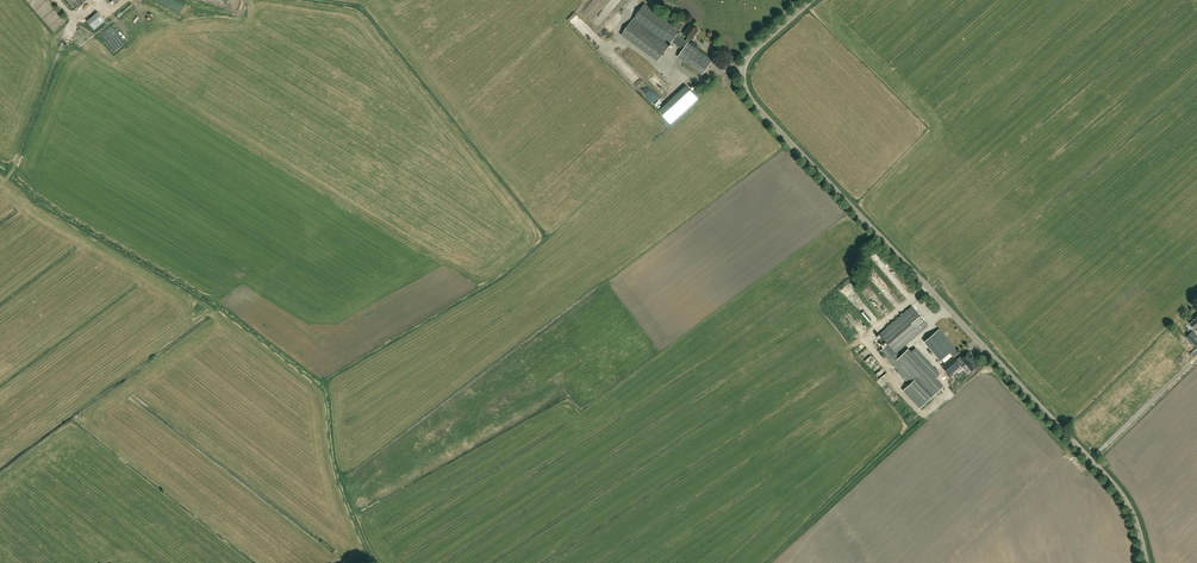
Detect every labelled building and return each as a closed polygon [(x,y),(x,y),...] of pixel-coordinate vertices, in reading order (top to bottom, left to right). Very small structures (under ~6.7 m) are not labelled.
[(76,8),(86,0),(69,0),(76,8)] [(677,35),(681,29),(645,3),(622,35),(658,61),(672,42),(677,35)] [(95,8),(84,19),(93,28),(103,18),(95,8)] [(685,41),(677,35),(672,42),(683,50),(688,43),(691,39),(692,40),(699,30),(691,24),(684,34),(688,37),(685,41)] [(712,60),(688,43),(683,50),(678,56),(702,74),(712,60)] [(639,62),(642,57),(627,45),(623,50),(639,62)] [(641,68),(651,79),(656,74),(645,64),(641,68)] [(676,68),(667,76),(677,86),(686,78),(676,68)] [(658,105),(663,99),(640,77),(635,82),(658,105)] [(697,99),(686,86),(659,111),(671,123),(697,99)] [(893,279),(907,295),(912,291),(899,274),(893,279)] [(878,315),(863,299),(857,304),(872,321),(878,315)] [(879,334),(888,344),(896,353),(897,352),(928,326),(912,306),(879,334)] [(924,342),(941,361),(956,348),(939,329),(924,342)] [(1196,348),(1190,353),(1193,357),(1196,354),(1196,336),(1192,331),(1186,337),(1196,348)] [(908,349),(900,356),(897,352),(896,353),(888,344),(881,350),(899,369),(897,371),(910,384),(903,391),(920,408),(943,387),(908,349)] [(960,357),(956,360),(961,365),(964,362),(971,370),(979,364),(977,362),(978,362),(975,359),(969,352),(961,358),(960,357)] [(952,355),(941,365),(949,375),(961,365),(956,360),(952,355)] [(876,371),(879,375),(887,368),(883,363),(884,362),(880,358),(875,362),(880,367),(876,371)]
